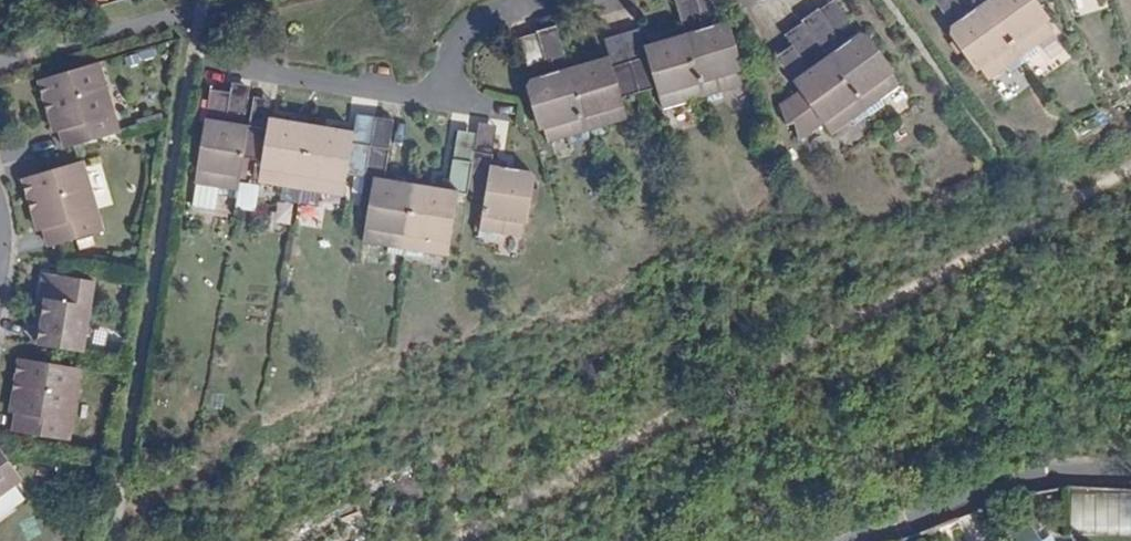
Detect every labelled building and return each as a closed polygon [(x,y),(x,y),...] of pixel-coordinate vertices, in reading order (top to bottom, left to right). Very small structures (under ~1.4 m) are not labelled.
[(721,92),(744,85),(739,67),(738,64),(742,62),(731,25),(724,22),(698,30),(695,18),(701,16),(701,14),(697,0),(675,0),(685,33),(704,96),(721,92)] [(701,14),(718,9),(716,0),(697,0),(701,14)] [(820,9),(837,32),(851,21),(836,0),(833,0),(820,9)] [(957,0),(936,0),(945,13),(959,3),(957,0)] [(982,0),(957,0),(959,3),(960,5),(966,0),(973,10),(951,26),(950,33),(972,65),(976,61),(989,79),(1008,66),(1022,57),(982,0)] [(1022,57),(1036,46),(1055,33),(1042,15),(1046,12),(1038,0),(982,0),(1022,57)] [(819,7),(802,19),(804,21),(820,45),(828,56),(867,109),(881,98),(900,86),(886,67),(891,65),(868,34),(861,32),(839,48),(833,38),(838,33),(837,32),(820,9),(819,7)] [(820,45),(804,21),(786,34),(793,45),(802,58),(820,45)] [(548,142),(571,135),(587,131),(588,131),(569,68),(557,26),(537,32),(537,34),(545,61),(546,62),(552,61),(556,72),(530,79),(527,86),(537,122),(542,120),(548,142)] [(623,34),(630,61),(648,56),(645,45),(640,29),(638,28),(623,34)] [(630,61),(640,92),(656,87),(662,109),(688,101),(704,96),(685,33),(674,37),(645,45),(648,56),(630,61)] [(528,65),(545,61),(537,34),(520,39),(528,65)] [(613,66),(630,61),(623,34),(605,39),(610,56),(613,66)] [(832,134),(853,119),(867,109),(828,56),(810,69),(802,58),(793,45),(776,57),(800,90),(780,105),(788,126),(795,123),(800,140),(824,122),(832,134)] [(1022,57),(1027,63),(1028,62),(1027,62),(1040,52),(1036,46),(1022,57)] [(639,92),(640,92),(630,61),(613,66),(610,56),(569,68),(588,131),(604,125),(629,119),(623,97),(639,92)] [(1026,63),(1027,63),(1022,57),(1008,66),(1012,72),(1025,63),(1026,63)] [(120,132),(99,62),(40,80),(51,117),(57,115),(62,129),(61,130),(66,148),(120,132)] [(232,92),(228,111),(246,114),(251,85),(233,82),(232,92)] [(220,188),(239,190),(244,157),(249,125),(227,122),(228,111),(232,92),(211,89),(195,184),(197,184),(220,188)] [(704,96),(706,104),(708,103),(707,103),(723,98),(721,92),(704,96)] [(705,104),(706,104),(704,96),(688,101),(690,108),(705,103),(705,104)] [(273,100),(254,98),(249,125),(269,129),(271,118),(273,100)] [(867,109),(871,116),(872,115),(872,114),(886,105),(881,98),(867,109)] [(871,116),(867,109),(853,119),(857,125),(870,116),(871,116)] [(357,114),(355,131),(353,143),(370,145),(375,118),(375,117),(357,114)] [(57,115),(51,117),(56,132),(61,130),(62,129),(57,115)] [(269,129),(249,125),(244,157),(255,159),(263,160),(260,179),(259,182),(285,186),(301,189),(312,124),(271,118),(269,129)] [(375,118),(370,145),(389,149),(394,120),(375,118)] [(497,126),(479,123),(477,134),(475,151),(492,154),(497,126)] [(355,131),(312,124),(301,189),(319,192),(344,196),(348,174),(365,178),(370,145),(353,143),(355,131)] [(588,131),(590,137),(591,137),(590,137),(606,133),(604,125),(588,131)] [(459,131),(455,159),(473,162),(475,151),(477,134),(459,131)] [(588,138),(589,138),(590,137),(588,131),(587,131),(571,135),(573,142),(588,137),(588,138)] [(370,145),(365,178),(366,177),(374,179),(363,242),(389,246),(406,248),(417,184),(385,179),(390,149),(389,149),(370,145)] [(473,162),(467,194),(468,194),(486,197),(480,230),(498,232),(521,236),(525,214),(529,215),(536,177),(532,172),(492,165),(494,154),(492,154),(475,151),(473,162)] [(263,160),(255,159),(252,178),(260,179),(263,160)] [(417,184),(406,248),(424,252),(449,256),(459,192),(467,194),(473,162),(455,159),(454,159),(449,189),(417,184)] [(104,231),(83,161),(24,178),(24,179),(35,215),(41,213),(45,228),(45,229),(50,247),(104,231)] [(253,208),(257,183),(241,180),(236,205),(253,208)] [(216,210),(219,195),(220,188),(197,184),(193,206),(216,210)] [(284,193),(300,196),(301,189),(285,186),(284,193)] [(219,195),(238,198),(239,190),(220,188),(219,195)] [(300,196),(319,199),(319,192),(301,189),(300,196)] [(41,213),(35,215),(39,230),(45,229),(45,228),(41,213)] [(498,232),(480,230),(479,237),(497,240),(498,232)] [(388,253),(405,256),(406,248),(389,246),(388,253)] [(406,248),(405,256),(423,258),(424,252),(406,248)] [(39,344),(84,352),(95,281),(44,273),(40,298),(47,299),(39,344)] [(40,298),(32,344),(39,344),(47,299),(40,298)] [(1122,354),(1130,377),(1130,350),(1122,354)] [(14,431),(70,441),(81,368),(20,358),(13,397),(20,398),(18,412),(17,412),(17,413),(14,431)] [(11,412),(17,413),(17,412),(18,412),(20,398),(13,397),(11,412)] [(219,426),(205,419),(201,427),(215,434),(219,426)] [(0,448),(0,495),(23,479),(0,448)] [(157,449),(142,449),(141,460),(157,460),(157,449)] [(1130,525),(1130,488),(1075,489),(1075,526),(1130,525)] [(1003,534),(1008,540),(1038,540),(1023,520),(1003,534)]
